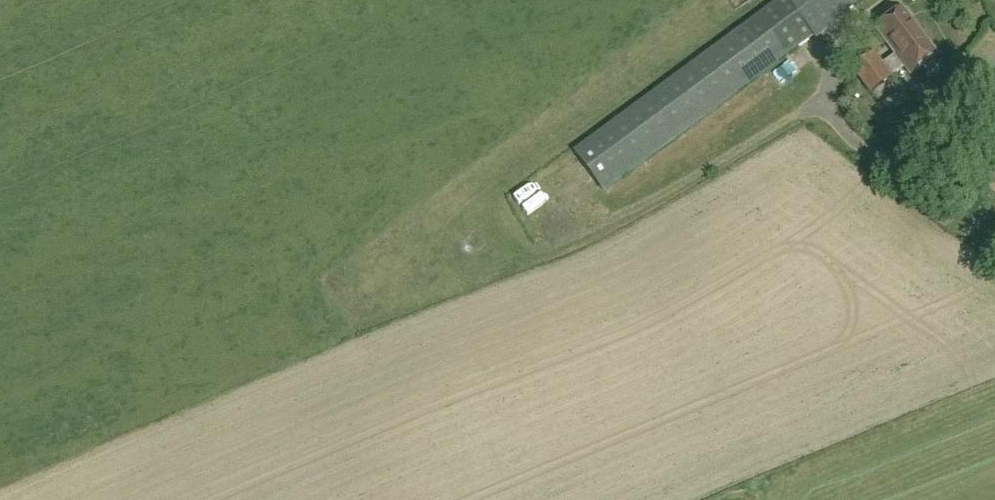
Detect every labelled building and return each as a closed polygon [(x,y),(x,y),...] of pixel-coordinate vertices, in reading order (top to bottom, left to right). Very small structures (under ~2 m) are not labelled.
[(755,17),(575,152),(605,193),(786,58),(814,38),(817,41),(845,20),(843,16),(865,0),(780,0),(755,17)] [(878,30),(897,55),(882,66),(891,78),(906,67),(912,76),(938,56),(904,11),(878,30)] [(871,56),(853,69),(872,94),(890,81),(871,56)]
